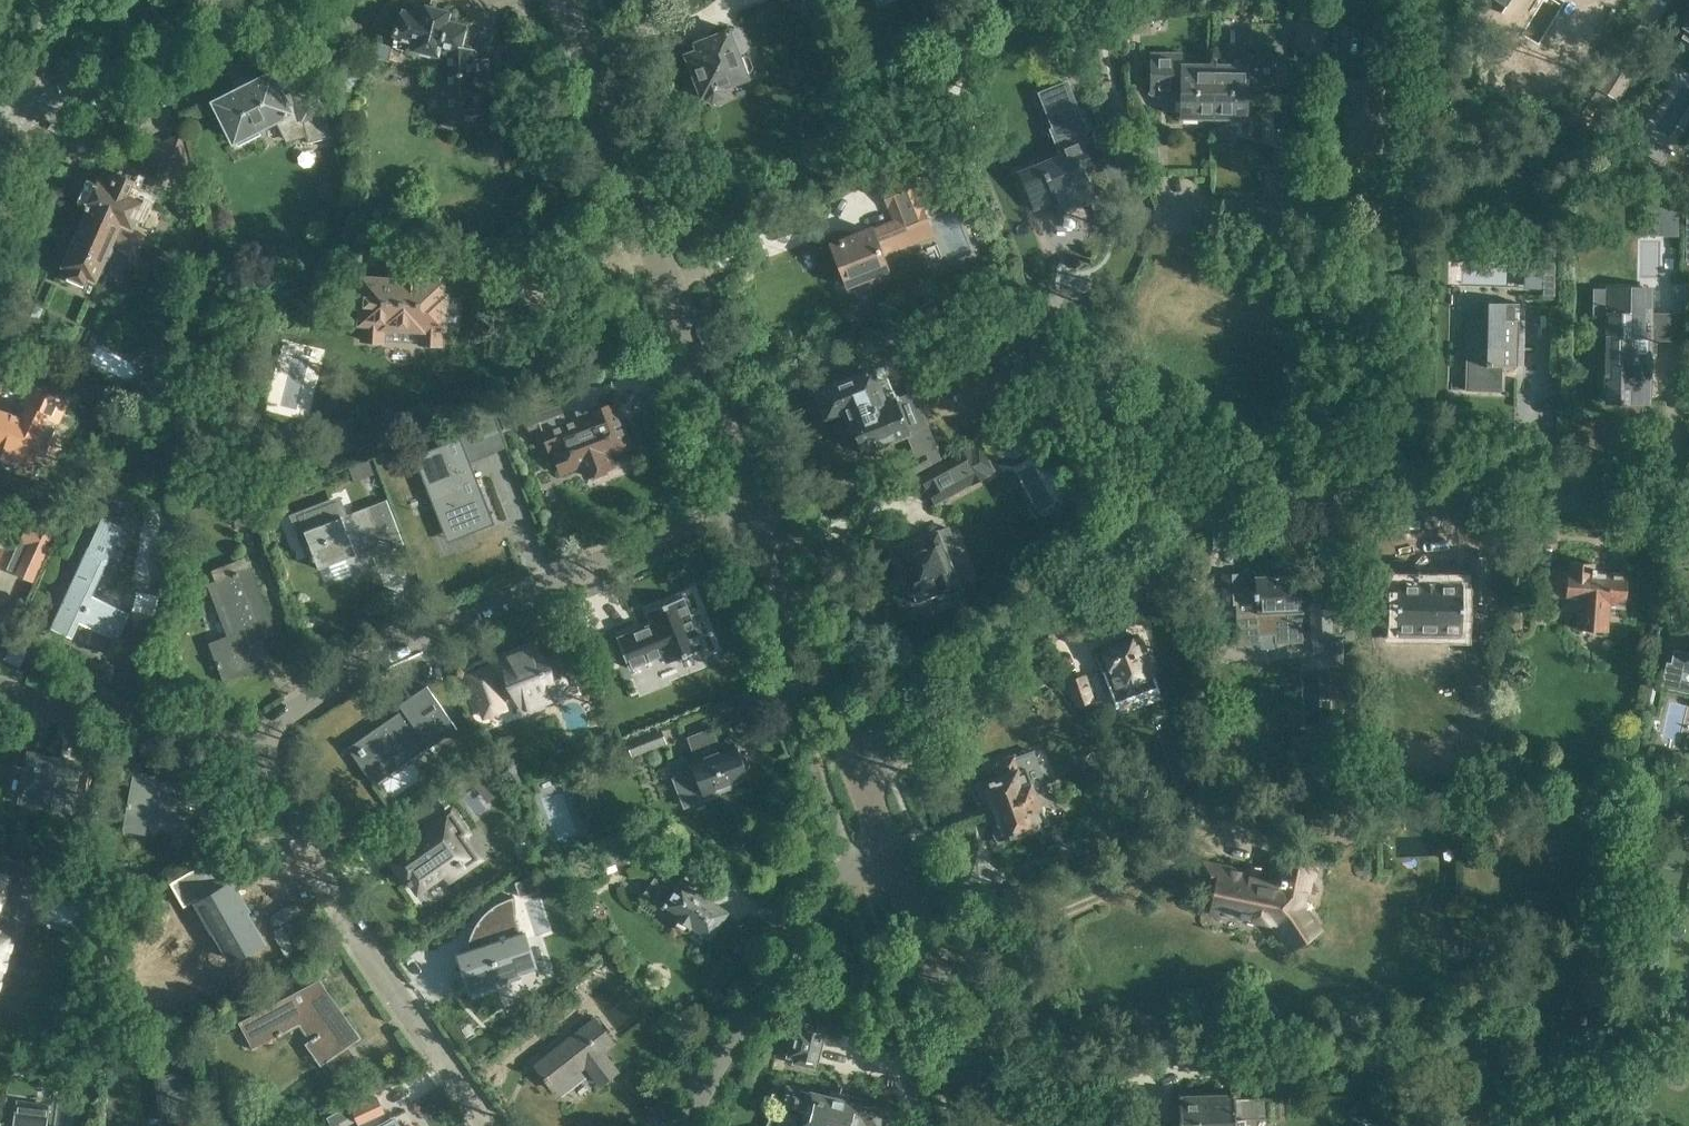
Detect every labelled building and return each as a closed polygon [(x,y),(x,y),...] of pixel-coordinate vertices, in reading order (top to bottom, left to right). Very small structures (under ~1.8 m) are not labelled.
[(423,4),(421,14),(402,10),(399,21),(395,20),(392,37),(394,37),(395,43),(398,44),(398,47),(414,51),(416,50),(420,50),(422,53),(432,55),(435,53),(446,56),(447,123),(490,122),(490,92),(474,92),(473,49),(461,45),(465,25),(447,21),(450,10),(423,4)] [(1296,22),(1294,48),(1320,50),(1322,24),(1296,22)] [(746,76),(745,73),(751,71),(753,66),(750,56),(744,54),(741,55),(740,54),(738,55),(734,44),(737,43),(731,29),(696,42),(698,49),(686,53),(701,93),(704,92),(706,98),(711,99),(722,95),(724,89),(723,85),(746,76)] [(1179,116),(1213,117),(1214,64),(1181,63),(1181,46),(1151,45),(1150,82),(1180,83),(1179,116)] [(1214,64),(1213,117),(1246,118),(1247,84),(1272,85),(1273,55),(1250,54),(1249,65),(1214,64)] [(274,117),(286,141),(306,136),(308,144),(333,138),(321,90),(297,96),(296,90),(280,97),(270,76),(217,103),(235,138),(242,134),(244,139),(254,133),(252,129),(274,117)] [(1343,149),(1380,150),(1381,77),(1344,77),(1343,149)] [(1049,116),(1044,118),(1058,154),(1018,170),(1033,208),(1054,200),(1058,211),(1095,197),(1082,163),(1090,160),(1071,111),(1077,108),(1066,80),(1039,90),(1049,116)] [(1599,129),(1614,104),(1590,89),(1574,114),(1599,129)] [(189,164),(179,134),(141,153),(155,181),(189,164)] [(87,211),(88,208),(121,223),(128,226),(123,237),(141,244),(146,234),(132,228),(147,195),(140,190),(143,184),(110,169),(107,176),(100,173),(84,209),(87,211)] [(871,227),(832,242),(847,282),(866,275),(870,283),(890,275),(879,247),(894,241),(894,242),(918,233),(918,232),(932,226),(919,195),(925,193),(916,174),(880,187),(892,218),(871,227)] [(1677,232),(1678,206),(1664,205),(1663,231),(1677,232)] [(88,208),(87,211),(61,269),(70,272),(71,269),(86,276),(85,279),(94,283),(121,223),(88,208)] [(1525,266),(1526,288),(1554,287),(1554,266),(1525,266)] [(445,279),(359,274),(356,326),(359,326),(359,341),(386,343),(387,331),(417,333),(417,345),(444,346),(445,331),(446,331),(446,326),(457,327),(459,297),(448,297),(448,292),(444,292),(445,279)] [(1606,374),(1606,400),(1649,401),(1651,285),(1593,284),(1593,302),(1608,302),(1606,361),(1606,374)] [(1500,365),(1515,365),(1517,302),(1487,301),(1486,318),(1468,317),(1465,389),(1499,390),(1500,365)] [(845,417),(848,416),(896,398),(893,388),(881,393),(871,368),(817,390),(826,414),(842,408),(845,417)] [(29,465),(47,415),(55,419),(61,403),(32,389),(24,405),(27,406),(21,417),(0,410),(0,446),(0,447),(0,456),(29,465)] [(896,398),(848,416),(861,449),(909,429),(896,398)] [(553,422),(557,420),(549,400),(516,413),(524,433),(534,429),(544,453),(547,452),(555,474),(560,473),(561,477),(581,469),(579,465),(627,446),(622,434),(618,436),(614,425),(618,424),(613,410),(592,418),(594,423),(567,433),(565,429),(557,432),(553,422)] [(513,411),(512,408),(498,413),(503,424),(516,419),(513,411)] [(468,523),(472,533),(492,525),(456,439),(409,457),(417,477),(423,475),(446,531),(468,523)] [(994,472),(977,442),(917,475),(933,505),(994,472)] [(908,458),(916,472),(943,457),(937,447),(926,453),(924,449),(908,458)] [(338,560),(346,578),(377,566),(372,554),(369,547),(374,545),(385,540),(371,504),(341,515),(304,529),(319,567),(338,560)] [(91,595),(97,583),(123,526),(101,516),(50,626),(71,636),(79,617),(115,633),(114,637),(116,638),(128,612),(91,595)] [(29,553),(42,559),(54,534),(29,522),(23,535),(35,541),(29,553)] [(938,535),(936,530),(894,547),(915,598),(939,589),(940,592),(958,585),(943,546),(955,541),(950,530),(938,535)] [(1463,615),(1461,614),(1461,611),(1463,611),(1463,599),(1470,600),(1470,601),(1488,602),(1488,556),(1470,555),(1469,580),(1396,579),(1395,632),(1396,632),(1396,643),(1417,642),(1417,632),(1441,633),(1441,647),(1463,647),(1463,627),(1465,625),(1466,621),(1465,618),(1463,615)] [(1578,602),(1576,629),(1608,631),(1610,603),(1624,604),(1626,575),(1593,573),(1593,568),(1591,568),(1591,563),(1568,561),(1568,570),(1565,570),(1565,571),(1550,570),(1548,596),(1563,598),(1562,600),(1578,602)] [(274,630),(250,567),(238,571),(237,569),(232,571),(233,575),(214,582),(234,634),(210,643),(223,677),(259,664),(250,640),(274,630)] [(1303,640),(1301,572),(1256,574),(1257,578),(1241,579),(1241,571),(1223,571),(1224,602),(1236,601),(1237,642),(1239,642),(1238,640),(1258,640),(1258,632),(1259,632),(1259,631),(1274,630),(1274,632),(1276,632),(1276,639),(1301,638),(1301,640),(1303,640)] [(649,623),(616,636),(629,669),(662,656),(665,663),(704,648),(699,635),(709,632),(700,609),(690,613),(683,596),(645,612),(649,623)] [(1665,617),(1676,619),(1680,600),(1670,597),(1665,617)] [(1160,691),(1139,635),(1102,648),(1103,650),(1096,653),(1116,707),(1160,691)] [(503,655),(525,713),(541,706),(536,693),(551,688),(554,696),(577,687),(563,652),(541,660),(534,644),(503,655)] [(1674,649),(1672,662),(1667,662),(1662,686),(1688,692),(1688,652),(1674,649)] [(1069,679),(1076,703),(1091,698),(1083,675),(1069,679)] [(457,727),(427,684),(399,704),(403,708),(348,747),(374,784),(428,745),(429,746),(457,727)] [(625,740),(633,756),(647,751),(667,743),(661,726),(625,740)] [(716,749),(715,748),(720,746),(712,727),(687,737),(697,764),(689,767),(685,757),(669,763),(685,805),(717,792),(719,789),(732,784),(731,781),(749,774),(738,748),(721,755),(719,751),(713,754),(711,751),(716,749)] [(21,800),(68,809),(77,761),(31,752),(21,800)] [(989,801),(992,810),(1047,790),(1047,789),(1048,789),(1044,779),(1031,784),(1025,768),(1021,769),(1015,755),(999,761),(1003,772),(997,775),(998,777),(990,780),(986,779),(982,780),(978,789),(980,794),(983,795),(986,802),(989,801)] [(146,816),(185,823),(192,785),(155,778),(156,775),(135,771),(124,828),(143,831),(146,816)] [(1047,790),(992,810),(996,819),(992,821),(995,829),(994,832),(996,837),(1005,840),(1009,838),(1011,834),(1018,832),(1019,834),(1040,827),(1039,824),(1045,822),(1039,804),(1051,800),(1047,790)] [(465,832),(450,811),(418,835),(422,841),(393,861),(406,881),(408,880),(411,885),(413,883),(418,890),(444,872),(448,878),(477,857),(461,834),(465,832)] [(1308,834),(1347,836),(1347,817),(1309,815),(1308,834)] [(594,841),(603,867),(629,857),(620,832),(594,841)] [(696,889),(682,880),(696,858),(675,844),(645,892),(680,914),(677,919),(677,921),(679,924),(683,927),(685,928),(688,929),(690,929),(691,928),(692,927),(694,923),(710,934),(726,909),(708,897),(711,892),(699,884),(696,889)] [(1307,877),(1311,877),(1314,863),(1287,857),(1283,877),(1280,876),(1278,884),(1256,880),(1257,873),(1205,862),(1201,884),(1215,887),(1211,909),(1276,923),(1291,948),(1318,928),(1301,906),(1307,877)] [(1,915),(3,907),(7,908),(13,904),(16,893),(13,887),(10,886),(13,876),(0,872),(0,915),(1,915)] [(515,884),(520,898),(538,892),(534,878),(515,884)] [(234,891),(202,910),(217,937),(219,935),(225,944),(223,945),(234,965),(262,947),(257,938),(252,929),(250,930),(244,920),(248,919),(234,891)] [(124,902),(111,900),(108,918),(121,920),(124,902)] [(516,935),(510,915),(477,925),(483,945),(459,953),(470,990),(502,980),(504,986),(518,974),(507,938),(516,935)] [(361,1037),(320,976),(236,1021),(252,1048),(299,1023),(327,1062),(319,1066),(328,1079),(358,1059),(349,1046),(361,1037)] [(1633,982),(1612,977),(1610,986),(1631,991),(1633,982)] [(1599,1012),(1614,1016),(1619,998),(1604,994),(1599,1012)] [(617,1069),(602,1051),(613,1041),(594,1017),(535,1064),(554,1088),(585,1063),(600,1083),(617,1069)] [(793,1063),(815,1068),(825,1028),(803,1023),(802,1028),(795,1026),(788,1056),(795,1058),(793,1063)] [(1177,1070),(1205,1070),(1206,1055),(1177,1055),(1177,1070)] [(796,1087),(791,1107),(805,1110),(802,1122),(817,1125),(870,1125),(876,1125),(878,1125),(879,1121),(888,1123),(890,1120),(880,1117),(882,1108),(861,1103),(861,1102),(812,1090),(810,1090),(796,1087)] [(1234,1097),(1234,1095),(1180,1096),(1180,1125),(1245,1125),(1245,1119),(1270,1118),(1269,1097),(1234,1097)] [(47,1103),(15,1100),(12,1124),(14,1124),(14,1125),(44,1125),(47,1103)] [(390,1124),(394,1122),(384,1109),(361,1125),(392,1125),(390,1124)] [(189,1125),(204,1125),(198,1114),(186,1120),(189,1125)]
